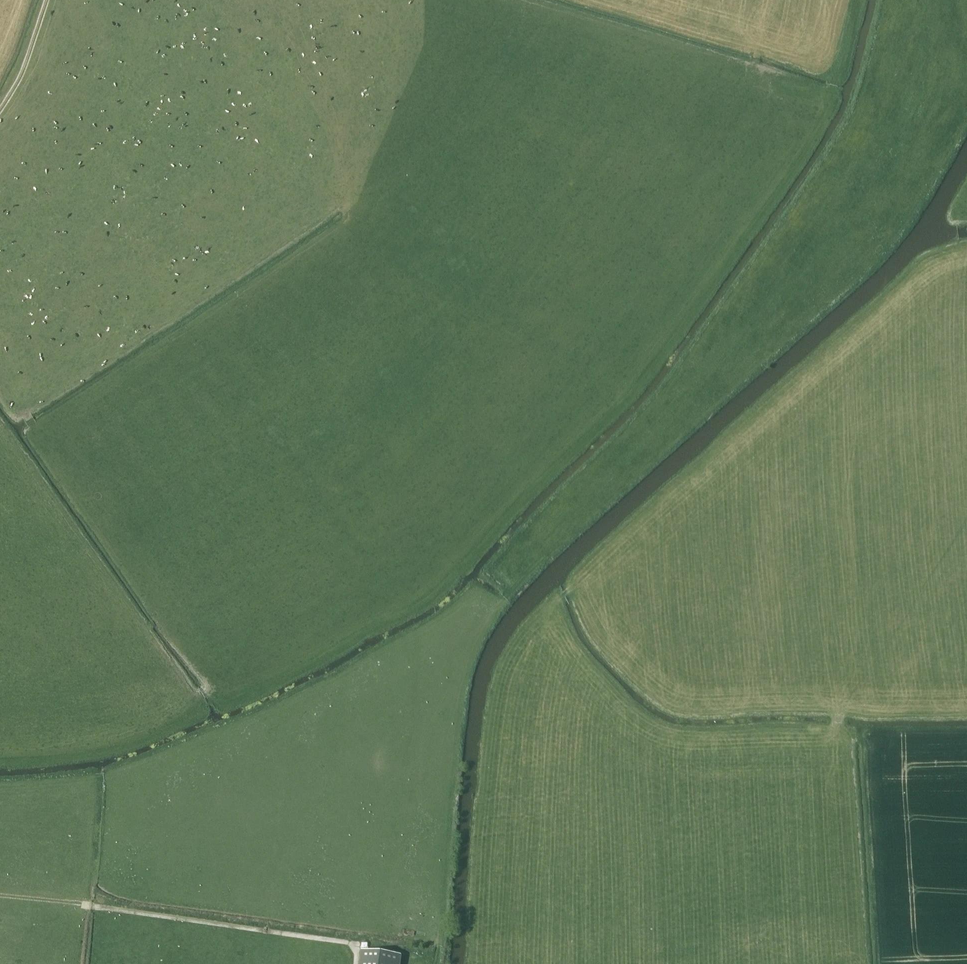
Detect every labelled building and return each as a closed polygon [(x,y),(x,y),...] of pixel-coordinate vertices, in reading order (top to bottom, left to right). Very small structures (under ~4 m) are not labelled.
[(362,949),(361,963),(402,963),(403,953),(362,949)]
